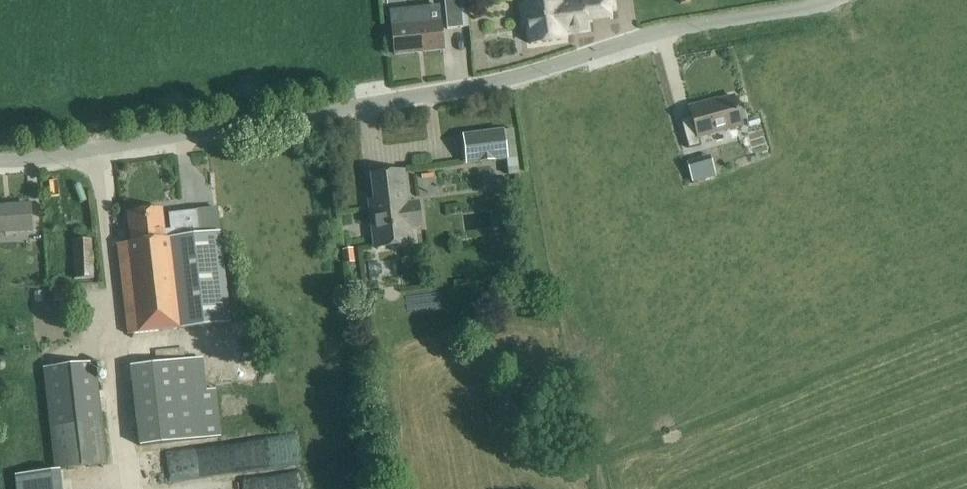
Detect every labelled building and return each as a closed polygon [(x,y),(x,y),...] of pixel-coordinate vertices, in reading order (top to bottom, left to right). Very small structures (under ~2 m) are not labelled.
[(447,29),(464,27),(461,0),(444,0),(447,29)] [(521,3),(524,25),(528,24),(531,44),(565,39),(564,31),(587,28),(586,19),(610,16),(609,8),(614,7),(613,0),(582,0),(583,5),(560,8),(559,0),(546,0),(521,3)] [(415,7),(391,10),(392,24),(393,34),(396,54),(443,49),(441,29),(440,19),(439,5),(415,7)] [(692,116),(681,119),(689,148),(701,144),(699,137),(742,125),(734,96),(706,103),(706,102),(690,106),(692,116)] [(464,135),(467,155),(467,158),(480,156),(480,161),(494,159),(493,154),(506,152),(510,176),(519,175),(513,129),(503,130),(464,135)] [(705,159),(692,163),(697,180),(710,176),(705,159)] [(376,206),(370,206),(376,247),(415,242),(413,229),(421,228),(419,208),(408,210),(403,171),(372,175),(376,206)] [(0,207),(0,234),(32,231),(31,205),(0,207)] [(162,208),(128,212),(131,242),(117,243),(119,263),(127,336),(230,324),(219,228),(217,208),(197,210),(200,234),(166,238),(162,208)] [(72,238),(75,279),(93,277),(90,237),(72,238)] [(353,247),(343,249),(346,263),(355,262),(353,247)] [(205,356),(131,365),(139,446),(209,439),(222,437),(220,413),(217,389),(208,390),(205,356)] [(94,362),(43,368),(56,471),(107,465),(94,362)] [(199,488),(304,488),(302,464),(321,462),(319,438),(144,454),(147,483),(198,478),(199,488)]
